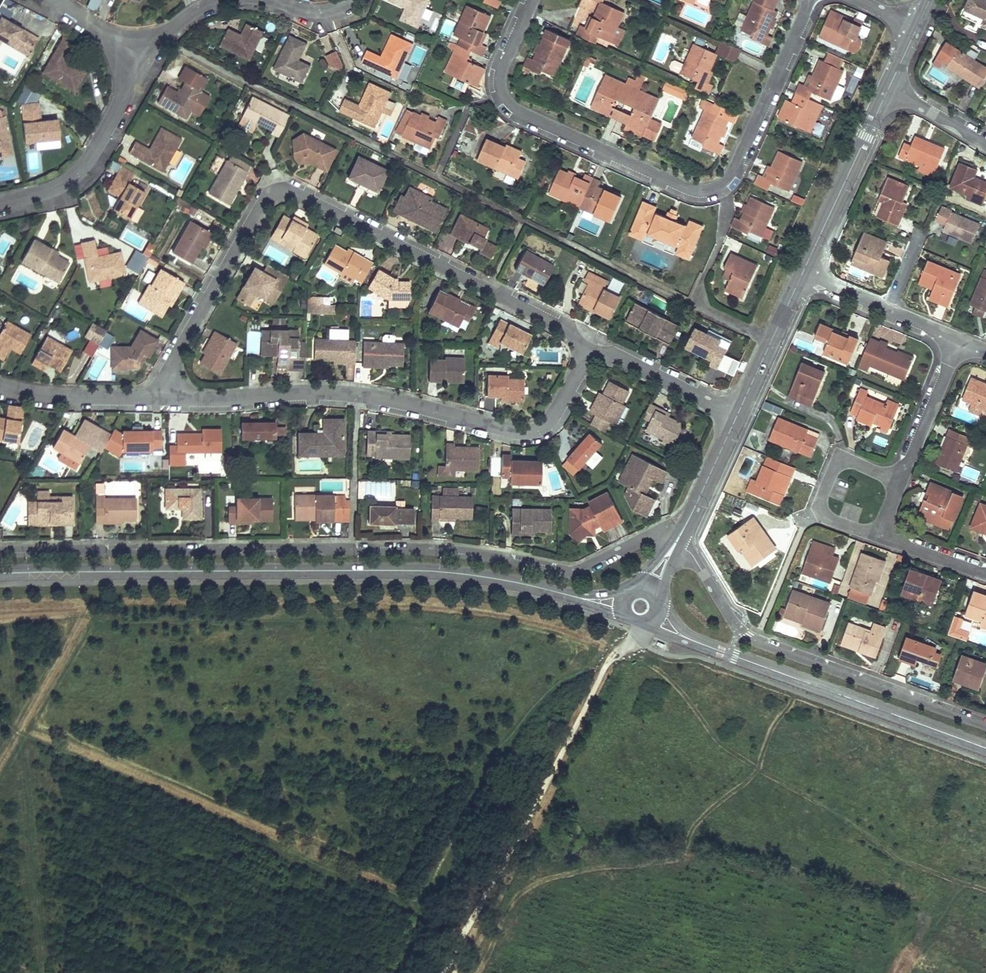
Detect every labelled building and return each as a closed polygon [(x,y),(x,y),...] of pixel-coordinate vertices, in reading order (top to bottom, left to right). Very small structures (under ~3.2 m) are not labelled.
[(12,17),(16,2),(9,0),(3,0),(0,8),(0,13),(12,17)] [(100,0),(90,0),(88,8),(96,11),(100,0)] [(389,2),(405,9),(409,11),(403,23),(416,29),(429,0),(389,0),(389,2)] [(487,4),(501,10),(505,1),(502,0),(489,0),(487,4)] [(772,20),(775,21),(779,13),(774,11),(779,0),(757,0),(756,3),(743,30),(754,36),(753,38),(771,47),(775,38),(769,35),(772,28),(767,26),(770,19),(772,20)] [(966,8),(985,18),(985,0),(971,0),(966,8)] [(600,14),(596,22),(598,23),(596,28),(593,27),(591,32),(588,31),(583,29),(579,37),(594,44),(596,37),(613,45),(626,15),(604,6),(600,14)] [(409,11),(405,9),(399,21),(403,23),(409,11)] [(477,45),(473,52),(477,53),(487,58),(491,49),(486,47),(483,46),(486,40),(483,39),(485,35),(487,36),(491,28),(494,19),(472,9),(459,37),(477,45)] [(833,14),(822,37),(851,49),(854,51),(855,51),(856,51),(857,51),(858,51),(859,51),(860,51),(861,51),(861,50),(862,50),(863,49),(864,48),(864,47),(865,46),(865,45),(865,44),(865,43),(864,42),(864,41),(864,40),(863,40),(863,39),(862,38),(861,38),(860,37),(866,23),(857,19),(854,24),(847,20),(844,26),(838,23),(841,18),(833,14)] [(847,20),(847,19),(841,16),(841,18),(838,23),(844,26),(847,20)] [(772,20),(770,19),(767,26),(772,28),(774,28),(777,22),(775,21),(772,20)] [(0,21),(0,42),(9,47),(12,43),(28,53),(35,41),(0,21)] [(596,22),(593,21),(588,31),(591,32),(593,27),(596,28),(598,23),(596,22)] [(240,35),(228,29),(219,46),(249,61),(264,33),(246,24),(240,35)] [(573,43),(550,33),(543,49),(548,51),(545,57),(540,55),(537,62),(531,60),(528,68),(545,77),(546,75),(557,80),(573,43)] [(414,44),(391,34),(384,51),(388,52),(385,59),(382,57),(368,51),(362,64),(398,79),(414,44)] [(306,45),(289,37),(273,70),(302,84),(308,70),(297,65),(299,60),(306,45)] [(71,48),(59,41),(41,72),(50,77),(48,81),(73,95),(85,74),(69,65),(66,69),(61,66),(63,62),(71,48)] [(719,55),(722,57),(728,44),(723,42),(718,55),(719,55)] [(12,43),(9,47),(26,58),(28,53),(12,43)] [(742,51),(728,44),(722,57),(737,63),(742,51)] [(718,55),(696,45),(687,66),(677,61),(674,62),(672,67),(673,70),(683,74),(700,82),(697,89),(706,93),(710,95),(714,85),(710,83),(707,81),(709,77),(707,76),(708,74),(709,71),(711,72),(719,55),(718,55)] [(477,53),(473,52),(464,48),(460,54),(473,60),(477,53)] [(543,49),(540,48),(538,54),(540,55),(545,57),(548,51),(543,49)] [(985,77),(985,75),(985,66),(958,48),(947,65),(979,85),(985,77)] [(847,61),(831,53),(827,63),(842,70),(843,71),(847,61)] [(336,54),(325,58),(329,67),(339,72),(341,68),(336,54)] [(459,57),(472,62),(473,60),(460,54),(459,57)] [(472,62),(459,57),(447,85),(467,95),(472,84),(483,88),(487,77),(484,75),(487,69),(472,62)] [(297,65),(308,70),(311,66),(299,60),(297,65)] [(819,70),(816,78),(817,79),(814,85),(812,84),(811,87),(808,86),(803,84),(799,93),(803,95),(813,99),(815,95),(832,101),(846,72),(843,71),(842,70),(823,62),(819,70)] [(50,77),(41,72),(39,75),(48,81),(50,77)] [(816,78),(813,77),(808,86),(811,87),(812,84),(814,85),(817,79),(816,78)] [(604,114),(606,110),(614,113),(615,109),(620,100),(627,86),(608,78),(594,109),(604,114)] [(635,90),(638,84),(631,81),(629,87),(630,87),(623,102),(629,105),(635,90)] [(177,93),(166,87),(156,103),(184,120),(191,108),(200,92),(183,82),(177,93)] [(392,93),(371,82),(363,99),(366,101),(363,106),(360,105),(346,98),(340,110),(354,117),(375,127),(387,103),(389,100),(392,93)] [(688,92),(672,85),(668,93),(684,100),(688,92)] [(623,102),(630,87),(629,87),(627,86),(620,100),(623,102)] [(643,93),(635,90),(629,105),(636,107),(643,93)] [(200,92),(191,108),(199,113),(208,97),(200,92)] [(695,95),(688,92),(684,100),(691,103),(695,95)] [(643,93),(636,107),(638,109),(645,94),(643,93)] [(803,95),(799,93),(794,104),(798,106),(803,95)] [(660,109),(663,102),(645,94),(638,109),(634,118),(632,122),(640,126),(638,129),(638,130),(647,134),(646,137),(658,143),(665,127),(653,122),(660,109)] [(813,99),(803,95),(798,106),(794,104),(793,104),(790,111),(788,110),(787,109),(782,120),(814,134),(822,116),(808,110),(809,108),(823,114),(825,110),(827,106),(813,99)] [(289,115),(251,96),(243,114),(257,121),(273,129),(271,134),(278,137),(289,115)] [(352,121),(378,133),(388,114),(391,115),(397,104),(389,100),(387,103),(375,127),(354,117),(352,121)] [(740,113),(718,104),(717,106),(706,100),(702,109),(708,112),(695,140),(706,145),(705,147),(723,156),(728,145),(720,142),(724,135),(719,132),(722,126),(727,128),(730,121),(736,123),(740,113)] [(38,105),(18,107),(22,146),(57,142),(56,122),(39,124),(38,105)] [(621,121),(625,114),(615,109),(614,113),(606,110),(604,114),(621,121)] [(253,131),(257,121),(243,114),(238,124),(253,131)] [(621,121),(638,129),(640,126),(632,122),(634,118),(625,114),(621,121)] [(433,123),(431,127),(425,124),(427,120),(419,116),(408,138),(423,145),(437,151),(442,140),(444,141),(452,124),(444,120),(441,126),(433,123)] [(10,153),(2,119),(0,120),(0,118),(0,159),(1,159),(1,155),(10,153)] [(433,123),(434,121),(428,118),(427,120),(425,124),(431,127),(433,123)] [(181,141),(160,129),(151,145),(154,147),(151,152),(148,150),(134,142),(127,155),(161,174),(181,141)] [(324,170),(335,150),(301,133),(296,136),(298,138),(292,151),(292,156),(296,161),(305,155),(309,157),(307,162),(324,170)] [(902,142),(899,149),(896,156),(904,159),(905,155),(920,162),(934,168),(942,149),(914,137),(910,146),(902,142)] [(510,150),(491,141),(483,162),(515,175),(517,170),(527,174),(531,163),(524,160),(527,153),(516,149),(513,155),(509,153),(511,150),(510,150)] [(31,170),(38,169),(37,152),(29,153),(31,170)] [(783,153),(779,161),(775,169),(777,170),(774,176),(772,175),(770,180),(762,176),(758,184),(772,191),(774,185),(792,193),(805,163),(783,153)] [(904,159),(918,166),(920,162),(905,155),(904,159)] [(388,175),(359,162),(350,182),(379,195),(388,175)] [(982,182),(973,178),(976,170),(961,163),(950,187),(967,195),(983,202),(985,195),(985,183),(982,182)] [(248,177),(228,166),(209,199),(230,210),(237,196),(234,195),(240,183),(244,185),(248,177)] [(133,175),(119,167),(106,192),(119,199),(112,211),(128,220),(135,209),(144,194),(128,185),(130,181),(133,175)] [(775,169),(772,167),(766,178),(770,180),(772,175),(774,176),(777,170),(775,169)] [(527,174),(517,170),(515,175),(524,179),(527,174)] [(585,182),(582,180),(578,178),(576,183),(569,179),(571,175),(564,171),(552,195),(614,222),(625,200),(616,196),(614,200),(608,197),(610,193),(602,189),(605,184),(588,176),(585,182)] [(578,178),(579,176),(573,173),(571,175),(569,179),(576,183),(578,178)] [(897,222),(901,211),(906,200),(902,198),(908,184),(887,175),(872,212),(897,222)] [(244,185),(240,183),(234,195),(237,196),(244,185)] [(432,199),(409,188),(403,198),(407,200),(403,210),(420,218),(417,223),(434,232),(446,210),(431,203),(432,199)] [(616,196),(618,193),(611,190),(610,193),(608,197),(614,200),(616,196)] [(792,201),(803,205),(805,198),(795,194),(792,201)] [(965,199),(981,206),(983,202),(967,195),(965,199)] [(403,198),(400,196),(393,211),(417,223),(420,218),(403,210),(407,200),(403,198)] [(756,198),(752,206),(757,208),(754,215),(749,213),(745,220),(739,218),(737,222),(735,226),(753,234),(754,232),(766,238),(779,209),(756,198)] [(660,207),(647,202),(638,225),(651,231),(649,235),(662,240),(670,243),(683,248),(685,250),(683,257),(694,261),(708,227),(696,222),(693,228),(691,227),(679,222),(682,216),(671,212),(669,218),(658,214),(660,207)] [(180,212),(195,215),(197,206),(181,203),(180,212)] [(752,206),(750,205),(747,212),(749,213),(754,215),(757,208),(752,206)] [(141,212),(135,209),(128,220),(134,224),(141,212)] [(587,211),(579,226),(598,236),(606,221),(587,211)] [(971,242),(974,234),(978,225),(950,214),(943,230),(971,242)] [(487,229),(459,215),(450,234),(478,248),(477,250),(490,256),(496,246),(485,240),(486,238),(483,237),(487,229)] [(207,232),(188,221),(170,252),(189,264),(199,246),(207,232)] [(302,225),(295,222),(283,243),(296,250),(294,255),(306,262),(319,241),(306,234),(300,230),(302,225)] [(309,229),(302,225),(300,230),(306,234),(309,229)] [(651,231),(638,225),(634,236),(646,242),(649,235),(651,231)] [(887,240),(876,235),(865,230),(853,255),(862,259),(863,257),(868,259),(865,266),(883,274),(890,258),(881,254),(887,240)] [(207,232),(199,246),(204,248),(212,235),(207,232)] [(92,242),(78,245),(86,282),(97,279),(98,285),(126,279),(120,253),(102,257),(103,262),(97,263),(96,258),(92,242)] [(296,250),(283,243),(280,247),(294,255),(296,250)] [(33,244),(19,266),(44,280),(46,275),(59,282),(67,267),(56,260),(48,256),(49,254),(33,244)] [(771,244),(766,250),(777,257),(781,251),(771,244)] [(268,245),(263,254),(284,264),(289,255),(268,245)] [(344,252),(332,245),(323,263),(341,273),(342,271),(353,277),(361,282),(372,263),(353,252),(351,255),(344,252)] [(153,249),(147,246),(141,258),(147,261),(150,256),(153,249)] [(557,269),(528,254),(518,273),(546,288),(557,269)] [(742,257),(738,256),(734,254),(728,268),(735,271),(742,257)] [(853,255),(851,259),(865,266),(868,259),(863,257),(862,259),(853,255)] [(742,257),(735,271),(737,272),(744,258),(742,257)] [(737,289),(736,291),(735,293),(747,299),(762,267),(744,258),(737,272),(731,285),(737,289)] [(931,287),(930,289),(928,296),(947,304),(954,287),(951,286),(957,274),(927,261),(920,278),(933,283),(931,287)] [(288,276),(266,264),(262,272),(255,268),(237,299),(248,306),(255,293),(264,298),(265,296),(274,301),(288,276)] [(399,277),(379,265),(377,269),(395,279),(393,282),(398,282),(399,277)] [(985,309),(985,310),(985,267),(970,303),(975,305),(979,307),(985,309)] [(395,279),(377,269),(366,287),(387,299),(409,300),(409,283),(398,282),(393,282),(395,279)] [(184,285),(160,271),(150,287),(148,286),(141,297),(148,301),(145,306),(154,311),(151,314),(160,320),(167,308),(171,301),(174,302),(184,285)] [(342,271),(341,273),(339,277),(350,283),(353,277),(342,271)] [(605,280),(587,271),(581,281),(588,284),(579,299),(595,307),(595,309),(609,316),(619,296),(602,287),(605,280)] [(46,275),(44,280),(56,287),(59,282),(46,275)] [(920,278),(918,282),(931,287),(933,283),(920,278)] [(97,279),(86,282),(87,287),(98,285),(97,279)] [(336,304),(330,304),(330,296),(307,296),(307,322),(310,322),(309,314),(336,314),(336,304)] [(440,296),(431,316),(461,330),(464,323),(470,310),(458,305),(459,302),(449,298),(448,300),(440,296)] [(148,301),(141,297),(137,306),(151,314),(154,311),(145,306),(148,301)] [(595,307),(579,299),(578,303),(593,311),(595,309),(595,307)] [(679,324),(634,301),(624,321),(669,343),(679,324)] [(979,307),(975,305),(972,312),(982,317),(985,309),(979,307)] [(471,308),(470,310),(464,323),(471,326),(478,311),(471,308)] [(529,333),(498,318),(487,340),(496,345),(498,340),(520,351),(529,333)] [(4,324),(0,332),(0,364),(7,352),(16,357),(28,338),(4,324)] [(227,330),(219,325),(216,326),(213,330),(208,339),(211,341),(204,354),(199,362),(218,374),(236,343),(225,337),(228,333),(227,330)] [(848,332),(832,326),(831,329),(847,336),(848,332)] [(90,327),(84,339),(98,347),(105,335),(90,327)] [(287,330),(267,329),(267,339),(260,339),(260,354),(276,354),(275,365),(285,365),(285,369),(296,369),(297,337),(287,337),(287,330)] [(858,337),(853,335),(848,332),(847,336),(831,329),(822,349),(848,360),(858,337)] [(725,343),(699,330),(689,350),(714,362),(723,366),(730,351),(723,347),(725,343)] [(249,332),(249,340),(260,340),(260,332),(249,332)] [(870,363),(903,377),(913,356),(897,349),(885,345),(887,341),(880,338),(878,340),(870,337),(859,364),(867,368),(870,363)] [(159,347),(142,338),(132,354),(117,355),(117,365),(115,365),(115,376),(129,376),(129,374),(137,374),(140,370),(144,362),(148,364),(149,365),(159,347)] [(354,340),(313,338),(312,358),(330,358),(345,359),(345,362),(353,362),(354,340)] [(57,346),(45,339),(29,367),(40,374),(44,368),(46,364),(51,366),(48,370),(56,375),(67,357),(55,350),(57,346)] [(211,341),(208,339),(200,352),(204,354),(211,341)] [(402,342),(361,340),(360,365),(369,366),(370,363),(386,364),(400,365),(402,342)] [(55,350),(67,357),(69,353),(57,346),(55,350)] [(913,355),(897,348),(897,349),(913,356),(913,355)] [(441,359),(426,359),(426,381),(441,381),(441,377),(461,377),(461,356),(441,356),(441,359)] [(148,364),(144,362),(140,370),(140,375),(141,374),(148,364)] [(720,372),(723,366),(714,362),(712,367),(720,372)] [(812,398),(818,384),(823,371),(800,362),(789,389),(812,398)] [(505,374),(484,374),(484,396),(498,396),(504,396),(504,399),(520,400),(521,378),(505,377),(505,374)] [(970,376),(958,406),(985,418),(985,383),(970,376)] [(627,388),(609,379),(602,392),(596,405),(593,402),(589,410),(594,413),(589,423),(603,430),(608,420),(615,424),(619,415),(615,412),(620,401),(627,388)] [(887,426),(892,416),(889,415),(892,407),(883,403),(864,395),(866,391),(858,387),(848,410),(856,413),(855,414),(855,416),(871,422),(872,420),(887,426)] [(596,405),(602,392),(599,389),(593,402),(596,405)] [(787,394),(810,403),(812,398),(789,389),(787,394)] [(897,403),(885,398),(883,403),(892,407),(889,415),(892,416),(897,403)] [(615,412),(619,415),(625,403),(620,401),(615,412)] [(655,405),(648,402),(642,415),(649,419),(644,428),(672,442),(681,423),(666,415),(654,409),(655,405)] [(654,409),(666,415),(667,412),(655,405),(654,409)] [(0,426),(0,448),(19,451),(25,415),(10,413),(8,427),(0,426)] [(807,428),(778,416),(768,438),(810,456),(817,438),(805,432),(807,428)] [(871,422),(886,429),(887,426),(872,420),(871,422)] [(90,425),(83,421),(78,430),(85,434),(90,425)] [(285,436),(285,421),(277,421),(277,437),(285,436)] [(275,422),(240,422),(240,437),(275,437),(275,422)] [(110,436),(90,425),(85,434),(78,430),(74,438),(61,431),(51,450),(59,455),(57,459),(75,469),(89,445),(101,451),(103,447),(110,436)] [(316,434),(298,434),(298,455),(324,455),(324,446),(342,446),(343,425),(322,425),(322,434),(316,434)] [(945,435),(947,436),(949,436),(944,447),(940,446),(934,461),(956,470),(970,436),(949,427),(945,435)] [(160,429),(122,430),(122,435),(113,430),(110,436),(103,447),(119,456),(122,451),(152,450),(152,447),(161,447),(160,429)] [(374,431),(365,431),(365,456),(374,456),(374,459),(408,459),(409,434),(389,434),(374,434),(374,431)] [(599,442),(588,433),(565,460),(577,470),(599,442)] [(186,440),(179,441),(179,460),(224,459),(223,436),(204,436),(204,440),(204,443),(186,444),(186,440)] [(451,443),(443,443),(443,466),(436,466),(436,474),(452,475),(452,469),(476,470),(476,447),(463,447),(464,449),(451,449),(451,447),(451,443)] [(665,468),(630,451),(617,481),(626,486),(622,493),(629,507),(645,514),(654,497),(643,491),(638,489),(645,473),(651,476),(659,480),(665,468)] [(598,452),(588,463),(593,468),(604,457),(598,452)] [(753,476),(747,488),(780,502),(784,492),(779,490),(784,479),(786,474),(787,473),(784,471),(788,463),(769,455),(766,463),(764,463),(757,478),(753,476)] [(795,466),(788,463),(784,471),(787,473),(786,474),(791,476),(795,466)] [(515,464),(505,464),(504,482),(513,482),(513,488),(545,488),(546,465),(515,464)] [(651,476),(645,473),(638,489),(643,491),(651,476)] [(784,492),(789,482),(784,479),(779,490),(784,492)] [(962,495),(930,481),(926,491),(929,492),(927,498),(924,497),(917,513),(941,524),(943,521),(950,524),(962,495)] [(95,483),(95,493),(104,493),(105,483),(95,483)] [(200,490),(165,490),(165,509),(181,509),(181,520),(199,519),(200,490)] [(61,497),(61,501),(49,501),(49,496),(49,491),(36,491),(36,501),(37,525),(49,524),(49,522),(61,522),(61,524),(73,524),(73,497),(61,497)] [(581,508),(568,507),(568,533),(588,533),(588,529),(593,529),(593,527),(597,525),(599,531),(620,520),(605,492),(586,502),(587,505),(581,508)] [(334,496),(294,496),(294,516),(314,516),(314,520),(314,522),(334,522),(349,522),(349,501),(346,500),(346,495),(334,496)] [(470,496),(429,497),(430,520),(438,520),(438,517),(453,517),(470,518),(470,496)] [(104,505),(95,505),(95,523),(105,523),(105,520),(121,520),(136,520),(136,498),(104,498),(104,505)] [(273,499),(237,499),(237,508),(228,507),(228,523),(238,523),(237,520),(252,520),(272,520),(273,499)] [(36,501),(27,501),(28,525),(37,525),(36,501)] [(978,527),(984,530),(985,528),(985,504),(981,502),(972,525),(978,527)] [(395,507),(368,507),(368,526),(395,526),(395,524),(412,524),(412,510),(395,509),(395,507)] [(517,519),(517,508),(508,507),(508,519),(517,519)] [(548,508),(517,508),(517,519),(508,519),(508,533),(518,533),(518,529),(531,529),(547,530),(548,508)] [(916,517),(947,530),(950,524),(943,521),(941,524),(917,513),(916,517)] [(775,546),(753,517),(733,531),(745,548),(742,551),(752,563),(775,546)] [(745,548),(733,531),(727,535),(739,552),(742,551),(745,548)] [(816,575),(823,578),(830,580),(838,557),(832,554),(824,552),(827,545),(814,540),(804,565),(817,570),(816,575)] [(834,547),(827,545),(824,552),(832,554),(834,547)] [(873,584),(874,579),(876,574),(871,572),(876,557),(862,552),(850,586),(869,593),(873,584)] [(877,581),(884,560),(876,557),(871,572),(876,574),(874,579),(877,581)] [(804,565),(802,570),(816,575),(817,570),(804,565)] [(904,587),(912,589),(920,592),(918,597),(934,603),(941,580),(910,569),(904,587)] [(904,587),(902,592),(918,597),(920,592),(912,589),(904,587)] [(785,610),(795,613),(804,617),(803,621),(802,623),(820,630),(830,603),(793,589),(785,610)] [(974,591),(966,613),(982,619),(980,624),(985,626),(985,595),(974,591)] [(785,610),(784,614),(803,621),(804,617),(795,613),(785,610)] [(968,640),(973,622),(955,616),(950,635),(968,640)] [(869,629),(848,621),(841,638),(859,645),(857,650),(875,656),(885,627),(872,622),(869,629)] [(934,647),(906,637),(899,657),(914,663),(916,658),(935,665),(939,652),(933,651),(934,647)] [(859,645),(841,638),(839,644),(857,650),(859,645)] [(953,680),(961,683),(969,686),(970,684),(977,687),(985,664),(963,656),(953,680)]
